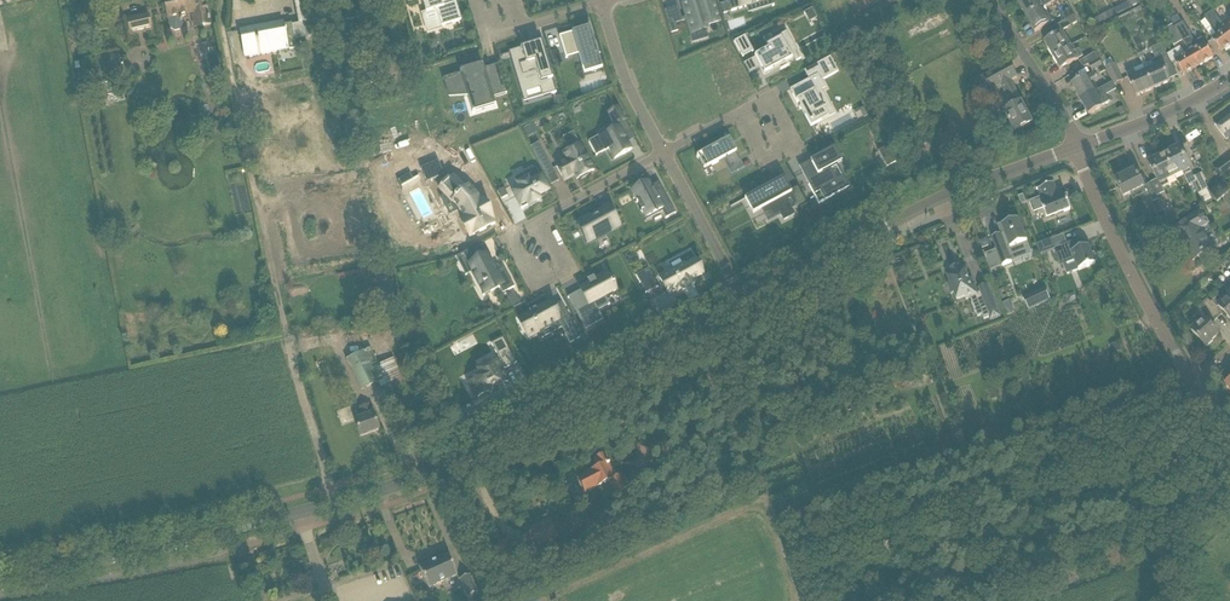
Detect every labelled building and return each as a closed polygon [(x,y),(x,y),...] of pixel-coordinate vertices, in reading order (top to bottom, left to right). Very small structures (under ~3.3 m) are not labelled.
[(167,20),(169,19),(170,28),(175,31),(180,30),(182,26),(181,22),(183,22),(182,18),(181,18),(180,17),(186,16),(185,14),(195,12),(198,27),(210,25),(205,0),(163,0),(167,20)] [(283,27),(283,24),(283,23),(240,31),(245,57),(288,49),(288,48),(287,49),(287,45),(288,42),(294,41),(295,41),(294,40),(322,35),(318,19),(321,18),(317,0),(294,0),(299,24),(283,27)] [(341,4),(342,3),(346,20),(361,17),(359,7),(358,7),(357,0),(340,0),(341,4)] [(425,12),(428,23),(439,20),(441,27),(461,21),(455,4),(450,5),(448,0),(421,0),(425,12)] [(712,0),(691,0),(681,3),(691,35),(707,30),(706,27),(719,23),(712,0)] [(731,12),(749,6),(748,6),(767,0),(727,0),(731,12)] [(885,8),(896,1),(895,0),(888,0),(882,4),(885,8)] [(1018,3),(1026,18),(1045,7),(1057,0),(1023,0),(1018,3)] [(1113,6),(1117,15),(1124,11),(1130,8),(1126,0),(1124,0),(1113,6)] [(1045,7),(1026,18),(1035,33),(1054,22),(1045,7)] [(1066,21),(1074,16),(1070,9),(1062,14),(1066,21)] [(1114,10),(1100,17),(1103,22),(1116,15),(1114,10)] [(1192,12),(1191,13),(1191,16),(1196,24),(1198,24),(1199,24),(1199,20),(1195,14),(1194,13),(1192,12)] [(1221,23),(1213,12),(1206,17),(1206,20),(1212,28),(1215,29),(1219,34),(1212,40),(1221,53),(1229,46),(1229,35),(1221,23)] [(149,14),(126,19),(129,32),(152,27),(149,14)] [(1178,15),(1170,20),(1173,25),(1175,28),(1182,23),(1178,15)] [(1074,16),(1066,21),(1059,24),(1063,31),(1078,23),(1074,16)] [(1103,22),(1100,17),(1092,21),(1095,26),(1103,22)] [(392,48),(404,45),(398,19),(386,21),(392,48)] [(1221,23),(1229,35),(1229,27),(1226,20),(1221,23)] [(678,32),(675,24),(675,22),(675,21),(668,24),(671,34),(678,32)] [(1175,28),(1183,42),(1186,47),(1198,67),(1213,58),(1205,44),(1205,45),(1201,39),(1195,43),(1183,23),(1182,23),(1175,28)] [(561,36),(559,37),(566,58),(567,58),(567,57),(580,53),(586,73),(601,69),(598,60),(589,29),(561,37),(561,36)] [(768,49),(754,56),(764,74),(785,63),(787,66),(780,69),(780,70),(801,59),(786,32),(774,39),(775,42),(766,46),(768,49)] [(1096,39),(1100,42),(1105,36),(1101,33),(1096,39)] [(1060,34),(1055,37),(1045,43),(1053,57),(1070,46),(1063,34),(1061,35),(1060,34)] [(346,53),(368,49),(366,35),(344,39),(346,53)] [(734,42),(742,57),(753,52),(745,36),(734,42)] [(521,50),(509,54),(509,55),(511,54),(515,68),(520,67),(523,76),(518,77),(523,93),(541,87),(544,97),(556,93),(544,53),(540,42),(536,44),(537,46),(531,48),(530,45),(520,48),(521,50)] [(1180,47),(1166,55),(1171,63),(1171,64),(1175,62),(1183,76),(1198,67),(1186,47),(1183,42),(1179,45),(1180,47)] [(1155,68),(1146,72),(1153,89),(1170,82),(1163,67),(1171,63),(1166,55),(1160,44),(1150,49),(1155,60),(1152,61),(1155,68)] [(1070,46),(1053,57),(1061,70),(1084,57),(1079,49),(1074,52),(1070,46)] [(551,53),(552,54),(554,61),(560,59),(558,52),(558,51),(551,53)] [(1083,68),(1088,66),(1099,60),(1095,53),(1079,62),(1083,68)] [(98,84),(122,80),(118,55),(95,59),(98,84)] [(830,57),(816,65),(824,79),(838,71),(830,57)] [(1099,60),(1088,66),(1092,73),(1097,70),(1100,75),(1106,72),(1099,60)] [(332,78),(329,61),(322,62),(325,79),(332,78)] [(1032,123),(1010,81),(1017,78),(1009,63),(984,77),(992,91),(1002,86),(1007,96),(1006,97),(1009,103),(1002,107),(1005,114),(1002,115),(1006,121),(1008,120),(1009,122),(1015,133),(1032,123)] [(1114,64),(1105,69),(1114,85),(1123,80),(1114,64)] [(460,74),(442,79),(448,97),(467,96),(471,96),(476,112),(495,106),(493,98),(506,94),(502,79),(501,79),(488,83),(484,71),(484,69),(483,68),(483,65),(481,65),(482,66),(464,72),(464,73),(462,73),(460,74)] [(410,69),(402,70),(403,78),(410,77),(410,69)] [(1153,89),(1146,72),(1137,76),(1134,70),(1126,73),(1129,79),(1129,80),(1137,97),(1153,89)] [(1086,78),(1083,79),(1072,85),(1080,100),(1094,92),(1090,85),(1098,80),(1095,74),(1086,78)] [(808,80),(790,90),(797,103),(799,107),(804,117),(810,128),(812,127),(814,126),(827,119),(823,110),(825,109),(824,108),(822,109),(814,95),(821,91),(825,89),(821,81),(817,75),(808,80)] [(1100,89),(1094,92),(1080,100),(1089,115),(1102,107),(1102,106),(1110,102),(1106,95),(1105,96),(1100,89)] [(1123,106),(1117,110),(1120,117),(1122,116),(1126,114),(1127,113),(1123,106)] [(618,108),(608,114),(615,126),(625,121),(618,108)] [(863,108),(859,111),(863,119),(868,116),(863,108)] [(1215,125),(1226,141),(1229,139),(1229,140),(1229,114),(1215,125)] [(532,123),(523,128),(528,136),(537,131),(532,123)] [(631,151),(625,140),(624,137),(623,136),(619,128),(616,130),(599,139),(605,151),(608,149),(614,160),(631,151)] [(728,139),(696,156),(704,170),(722,160),(725,159),(729,167),(740,161),(736,153),(729,140),(728,139)] [(580,145),(569,151),(563,154),(567,161),(556,166),(556,167),(564,181),(575,176),(577,180),(579,179),(580,180),(588,176),(587,174),(594,171),(580,145)] [(545,159),(546,158),(540,148),(533,152),(539,162),(545,159)] [(1183,155),(1179,148),(1164,156),(1174,176),(1182,172),(1189,186),(1195,183),(1200,193),(1208,189),(1201,174),(1194,177),(1188,165),(1183,155)] [(808,185),(813,195),(819,191),(824,200),(834,195),(848,187),(843,178),(835,182),(828,170),(841,163),(833,149),(809,162),(812,166),(801,172),(808,185)] [(1174,176),(1164,156),(1149,164),(1152,170),(1152,171),(1157,180),(1150,183),(1156,196),(1164,211),(1169,221),(1176,217),(1164,193),(1165,192),(1162,188),(1169,184),(1166,180),(1174,176)] [(892,157),(884,162),(887,167),(895,163),(892,157)] [(420,168),(426,183),(444,175),(438,161),(420,168)] [(1215,170),(1223,179),(1229,173),(1229,169),(1224,162),(1215,170)] [(777,169),(785,181),(792,177),(785,165),(777,169)] [(1156,196),(1150,183),(1144,187),(1135,171),(1116,181),(1124,198),(1140,189),(1148,205),(1151,204),(1157,214),(1164,211),(1156,196)] [(444,185),(442,187),(447,193),(446,194),(455,203),(456,202),(462,208),(463,210),(466,215),(467,218),(465,219),(473,235),(498,222),(491,210),(487,212),(485,207),(489,205),(485,199),(483,201),(480,196),(471,186),(469,187),(456,174),(451,179),(450,178),(443,185),(444,185)] [(397,181),(400,186),(406,182),(404,177),(397,181)] [(513,193),(519,204),(520,206),(527,203),(528,206),(539,200),(537,197),(547,192),(540,178),(530,184),(526,177),(516,183),(520,189),(513,193)] [(775,183),(744,199),(752,214),(768,206),(774,216),(779,214),(784,221),(795,215),(790,208),(796,204),(789,191),(789,190),(783,179),(775,183)] [(1217,203),(1229,191),(1229,188),(1223,181),(1209,193),(1217,203)] [(636,202),(637,203),(638,203),(642,211),(641,211),(642,212),(643,211),(644,213),(646,218),(658,212),(670,205),(658,183),(646,189),(643,185),(631,191),(637,202),(636,202)] [(1041,198),(1029,202),(1032,209),(1034,213),(1043,209),(1047,219),(1065,212),(1070,210),(1066,198),(1061,201),(1060,199),(1054,183),(1036,190),(1038,190),(1041,198)] [(497,192),(501,200),(508,196),(504,189),(497,192)] [(575,223),(575,224),(578,223),(589,244),(620,227),(609,205),(575,223)] [(1200,212),(1183,223),(1173,229),(1184,247),(1181,248),(1190,263),(1209,251),(1197,231),(1208,224),(1200,212)] [(985,255),(991,270),(1012,263),(1010,257),(1030,249),(1027,242),(1019,220),(1008,224),(1008,221),(1001,224),(1004,233),(1001,235),(1001,234),(992,238),(997,250),(985,255)] [(1040,255),(1055,249),(1051,239),(1036,245),(1040,255)] [(986,240),(980,242),(982,249),(989,246),(986,240)] [(1056,255),(1060,266),(1074,260),(1078,271),(1087,267),(1087,268),(1089,267),(1089,266),(1095,264),(1094,262),(1098,261),(1094,252),(1091,254),(1088,246),(1087,246),(1087,247),(1082,249),(1078,240),(1061,247),(1063,252),(1056,255)] [(687,251),(677,259),(681,264),(691,256),(687,251)] [(503,294),(514,288),(504,268),(496,272),(487,256),(469,265),(485,295),(499,287),(503,294)] [(702,275),(695,261),(685,266),(684,265),(659,278),(669,295),(681,288),(682,290),(694,284),(692,280),(702,275)] [(384,272),(390,272),(388,263),(382,265),(384,272)] [(971,304),(975,313),(976,313),(978,317),(982,315),(984,320),(990,318),(991,321),(1000,317),(989,289),(977,294),(974,286),(971,287),(964,268),(961,269),(960,266),(951,269),(953,275),(948,277),(950,284),(948,285),(952,295),(954,294),(957,300),(965,297),(966,300),(970,298),(972,304),(971,304)] [(636,276),(640,283),(652,277),(648,269),(636,276)] [(586,301),(573,308),(585,329),(602,320),(592,303),(605,296),(616,290),(613,285),(614,285),(612,282),(606,272),(594,279),(593,278),(592,279),(588,282),(587,281),(586,282),(587,282),(588,284),(579,289),(580,291),(586,301)] [(1028,310),(1050,299),(1045,289),(1023,299),(1028,310)] [(514,294),(507,297),(514,309),(520,305),(514,294)] [(1202,304),(1214,317),(1221,311),(1229,320),(1229,297),(1223,303),(1218,298),(1212,304),(1208,299),(1202,304)] [(529,314),(518,320),(528,337),(538,332),(552,324),(556,331),(562,328),(570,344),(580,338),(567,314),(558,319),(551,308),(549,304),(535,311),(535,310),(528,313),(529,314)] [(1011,304),(1003,307),(1007,316),(1008,316),(1015,313),(1012,306),(1011,304)] [(1214,317),(1202,304),(1197,308),(1201,313),(1194,319),(1199,324),(1191,331),(1205,347),(1218,336),(1207,323),(1214,317)] [(469,382),(469,383),(477,398),(489,392),(490,394),(492,393),(498,390),(500,388),(499,386),(507,382),(501,371),(504,369),(505,369),(516,363),(503,338),(491,344),(499,359),(500,360),(496,362),(496,361),(477,371),(480,376),(469,382)] [(370,349),(357,355),(346,360),(361,391),(385,379),(370,349)] [(990,384),(986,385),(991,401),(997,399),(997,398),(992,383),(990,384)] [(1004,387),(995,390),(998,398),(1007,394),(1004,387)] [(359,408),(363,418),(355,421),(360,437),(378,430),(373,414),(372,415),(368,404),(359,408)] [(577,477),(585,493),(609,481),(616,495),(627,489),(624,483),(626,482),(622,474),(616,477),(612,469),(610,470),(608,467),(609,466),(603,454),(593,458),(598,467),(577,477)] [(549,520),(530,528),(538,545),(556,537),(549,520)] [(447,554),(418,567),(428,588),(457,575),(447,554)] [(477,593),(474,586),(469,575),(459,579),(468,597),(477,593)]
